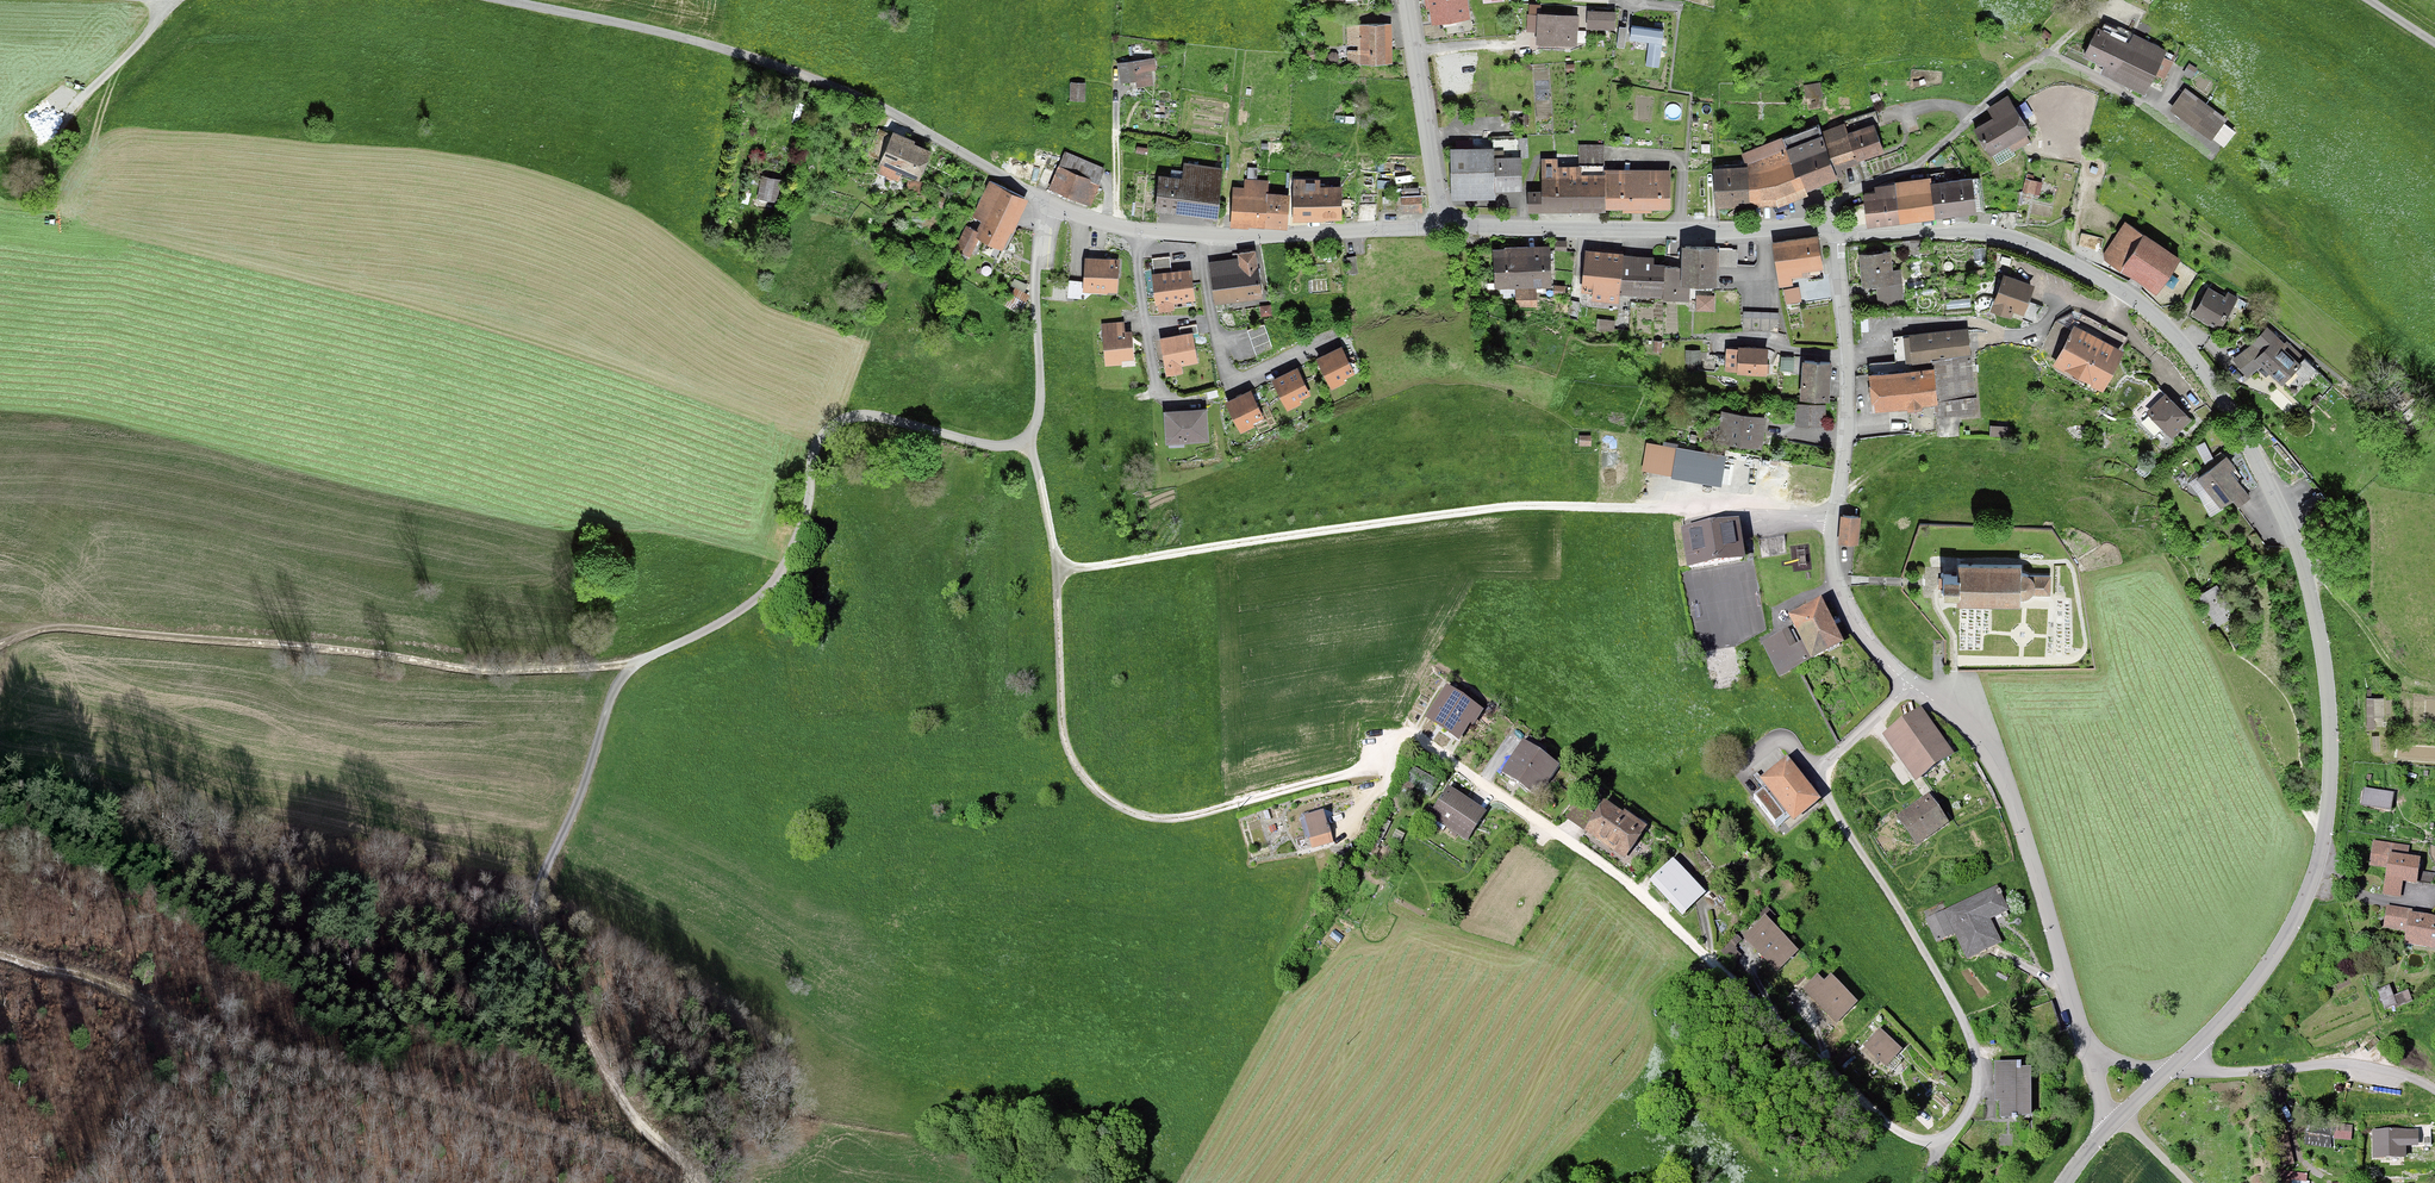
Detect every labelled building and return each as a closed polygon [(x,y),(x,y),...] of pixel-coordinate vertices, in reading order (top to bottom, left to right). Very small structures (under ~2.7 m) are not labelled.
[(1435,23),(1470,20),(1468,0),(1433,0),(1435,23)] [(1616,10),(1587,9),(1587,30),(1616,31),(1616,10)] [(1581,13),(1543,12),(1542,43),(1580,45),(1581,13)] [(1395,23),(1349,24),(1350,64),(1396,63),(1395,23)] [(2171,54),(2102,24),(2089,55),(2109,64),(2105,73),(2153,94),(2171,54)] [(1665,29),(1632,25),(1630,40),(1649,43),(1646,66),(1660,68),(1665,29)] [(1156,58),(1118,64),(1121,85),(1159,79),(1156,58)] [(2198,69),(2189,64),(2183,75),(2192,80),(2198,69)] [(1086,83),(1070,83),(1070,102),(1085,102),(1086,83)] [(2231,120),(2186,89),(2172,110),(2217,141),(2231,120)] [(2030,133),(2011,105),(1974,130),(1993,158),(2030,133)] [(1845,124),(1822,132),(1835,167),(1857,159),(1848,134),(1845,124)] [(1819,125),(1782,139),(1796,178),(1799,177),(1806,194),(1840,181),(1835,167),(1822,132),(1819,125)] [(1875,125),(1848,134),(1857,159),(1858,163),(1885,154),(1875,125)] [(940,149),(896,130),(882,163),(926,182),(940,149)] [(1782,139),(1761,147),(1774,186),(1777,206),(1778,209),(1808,196),(1806,194),(1799,177),(1796,178),(1782,139)] [(1603,163),(1603,145),(1579,146),(1579,164),(1603,163)] [(1742,155),(1748,168),(1749,208),(1777,206),(1774,186),(1761,147),(1742,155)] [(1494,149),(1449,149),(1449,202),(1494,203),(1494,193),(1494,157),(1494,149)] [(1281,175),(1282,156),(1274,156),(1274,175),(1281,175)] [(1522,157),(1494,157),(1494,193),(1522,193),(1522,157)] [(1529,213),(1560,213),(1560,167),(1560,161),(1542,161),(1542,193),(1529,193),(1529,213)] [(1104,180),(1064,162),(1052,187),(1092,206),(1104,180)] [(1180,179),(1158,176),(1153,213),(1217,222),(1224,171),(1182,165),(1180,179)] [(1606,210),(1606,176),(1581,176),(1581,167),(1560,167),(1560,213),(1606,213),(1606,210)] [(1748,168),(1714,170),(1715,210),(1749,208),(1748,168)] [(1636,213),(1637,171),(1606,170),(1606,176),(1606,210),(1622,210),(1622,213),(1636,213)] [(1651,210),(1671,210),(1671,170),(1637,171),(1636,213),(1651,214),(1651,210)] [(782,179),(763,174),(756,198),(776,203),(782,179)] [(1894,183),(1894,186),(1898,222),(1934,218),(1930,184),(1930,179),(1894,183)] [(1972,179),(1953,181),(1956,215),(1976,213),(1972,179)] [(1953,181),(1930,184),(1934,218),(1956,215),(1953,181)] [(1032,202),(991,182),(957,249),(975,258),(986,237),(1008,248),(1032,202)] [(1342,183),(1294,182),(1294,222),(1341,222),(1342,183)] [(1876,193),(1863,195),(1867,226),(1898,222),(1894,186),(1876,188),(1876,193)] [(1290,192),(1232,188),(1229,229),(1287,232),(1290,192)] [(1424,194),(1405,194),(1405,212),(1424,212),(1424,194)] [(2187,258),(2129,220),(2106,255),(2165,293),(2187,258)] [(1817,239),(1773,244),(1779,289),(1793,287),(1792,279),(1802,278),(1801,272),(1821,270),(1817,239)] [(1919,240),(1902,241),(1904,258),(1921,257),(1919,240)] [(1566,250),(1566,241),(1555,241),(1555,251),(1566,250)] [(1546,246),(1523,247),(1525,288),(1535,287),(1551,287),(1549,255),(1546,246)] [(1525,288),(1523,247),(1493,249),(1495,289),(1515,288),(1525,288)] [(1681,247),(1680,268),(1680,286),(1714,287),(1715,267),(1716,248),(1681,247)] [(1716,248),(1715,267),(1736,267),(1737,248),(1716,248)] [(1621,254),(1586,251),(1582,292),(1591,293),(1590,302),(1617,304),(1618,294),(1621,254)] [(1893,253),(1865,254),(1866,287),(1876,287),(1876,305),(1901,304),(1900,270),(1894,270),(1893,253)] [(1639,255),(1621,254),(1618,294),(1636,296),(1639,255)] [(1655,257),(1639,255),(1636,296),(1661,297),(1663,267),(1654,266),(1655,257)] [(1124,257),(1088,256),(1088,291),(1123,291),(1124,257)] [(1263,260),(1215,265),(1219,304),(1267,299),(1263,260)] [(1680,268),(1663,267),(1661,297),(1661,301),(1689,302),(1690,287),(1680,286),(1680,268)] [(1194,269),(1154,271),(1156,309),(1196,306),(1194,269)] [(2038,287),(2004,275),(1990,313),(2008,320),(2011,312),(2027,318),(2038,287)] [(2243,301),(2203,283),(2190,313),(2230,330),(2243,301)] [(1566,286),(1555,286),(1555,296),(1565,296),(1566,286)] [(1525,288),(1515,288),(1515,306),(1535,306),(1535,287),(1525,288)] [(1800,304),(1798,289),(1784,291),(1786,306),(1800,304)] [(1714,296),(1698,295),(1697,310),(1713,311),(1714,296)] [(1578,318),(1580,303),(1571,302),(1569,318),(1578,318)] [(1778,313),(1743,311),(1742,330),(1777,332),(1778,313)] [(2126,349),(2079,321),(2054,363),(2101,391),(2126,349)] [(1135,322),(1104,325),(1107,363),(1138,361),(1135,322)] [(2310,368),(2275,327),(2233,362),(2248,380),(2266,365),(2285,389),(2310,368)] [(1967,331),(1902,337),(1905,374),(1935,371),(1934,361),(1969,358),(1967,331)] [(1197,334),(1161,339),(1166,373),(1201,368),(1197,334)] [(1343,346),(1319,359),(1335,388),(1359,375),(1343,346)] [(1769,348),(1727,346),(1725,373),(1768,375),(1769,348)] [(1701,351),(1685,350),(1685,364),(1701,364),(1701,351)] [(1969,358),(1934,361),(1935,371),(1937,407),(1938,421),(1979,418),(1974,358),(1969,358)] [(1831,362),(1801,361),(1800,399),(1830,400),(1831,362)] [(1300,368),(1276,380),(1291,408),(1314,396),(1300,368)] [(1905,374),(1869,377),(1872,404),(1875,403),(1876,413),(1908,410),(1908,414),(1922,413),(1922,409),(1937,407),(1935,371),(1905,374)] [(1252,390),(1227,401),(1240,430),(1265,420),(1252,390)] [(2193,414),(2168,391),(2147,412),(2172,436),(2193,414)] [(1827,404),(1796,403),(1795,425),(1826,427),(1827,404)] [(1208,407),(1164,409),(1166,443),(1209,441),(1208,407)] [(1766,418),(1723,413),(1720,443),(1763,448),(1766,418)] [(1726,454),(1645,444),(1641,473),(1722,483),(1726,454)] [(2259,494),(2229,457),(2203,478),(2234,515),(2259,494)] [(1750,463),(1733,462),(1733,480),(1749,480),(1750,463)] [(1746,555),(1739,517),(1681,526),(1688,565),(1746,555)] [(1861,518),(1841,517),(1839,546),(1854,547),(1859,548),(1861,518)] [(1784,536),(1760,539),(1762,558),(1786,555),(1784,536)] [(2028,566),(1955,565),(1955,575),(1941,575),(1941,588),(1954,588),(1953,599),(2028,600),(2028,594),(2040,590),(2052,590),(2052,576),(2041,576),(2028,573),(2028,566)] [(2229,582),(2205,595),(2223,629),(2248,617),(2229,582)] [(1822,597),(1788,613),(1810,659),(1844,643),(1822,597)] [(1807,663),(1790,628),(1764,642),(1781,676),(1807,663)] [(1481,706),(1447,683),(1425,715),(1459,738),(1481,706)] [(2389,697),(2367,697),(2366,716),(2389,716),(2389,697)] [(1957,754),(1919,706),(1882,735),(1920,783),(1957,754)] [(1562,762),(1528,736),(1502,768),(1537,795),(1562,762)] [(1804,777),(1788,757),(1761,778),(1767,785),(1760,791),(1756,794),(1776,819),(1787,811),(1794,819),(1821,798),(1804,777)] [(1485,812),(1447,785),(1428,812),(1465,840),(1485,812)] [(2393,791),(2365,789),(2363,810),(2391,812),(2393,791)] [(1951,824),(1931,794),(1899,816),(1919,845),(1951,824)] [(1650,825),(1611,795),(1586,828),(1625,857),(1650,825)] [(1331,815),(1300,821),(1307,850),(1337,843),(1331,815)] [(2410,846),(2374,844),(2372,871),(2386,872),(2384,899),(2402,900),(2403,883),(2424,885),(2426,860),(2410,858),(2410,846)] [(1707,891),(1676,857),(1651,880),(1682,914),(1707,891)] [(2002,888),(1927,922),(1938,946),(1958,937),(1970,963),(2008,946),(1997,923),(2015,915),(2002,888)] [(2404,910),(2386,908),(2383,932),(2401,934),(2404,910)] [(2413,914),(2408,947),(2434,951),(2434,917),(2413,914)] [(1801,951),(1769,915),(1745,937),(1777,972),(1801,951)] [(1861,1000),(1828,964),(1802,988),(1834,1024),(1861,1000)] [(2390,985),(2377,989),(2385,1009),(2412,999),(2408,989),(2394,995),(2390,985)] [(1908,1051),(1885,1028),(1868,1045),(1891,1068),(1908,1051)] [(2033,1060),(1992,1061),(1993,1116),(2034,1115),(2033,1060)] [(2418,1129),(2372,1130),(2372,1156),(2406,1156),(2406,1145),(2418,1145),(2418,1129)] [(2295,1164),(2287,1133),(2272,1137),(2280,1168),(2295,1164)] [(2276,1170),(2275,1182),(2309,1182),(2310,1173),(2276,1170)]
